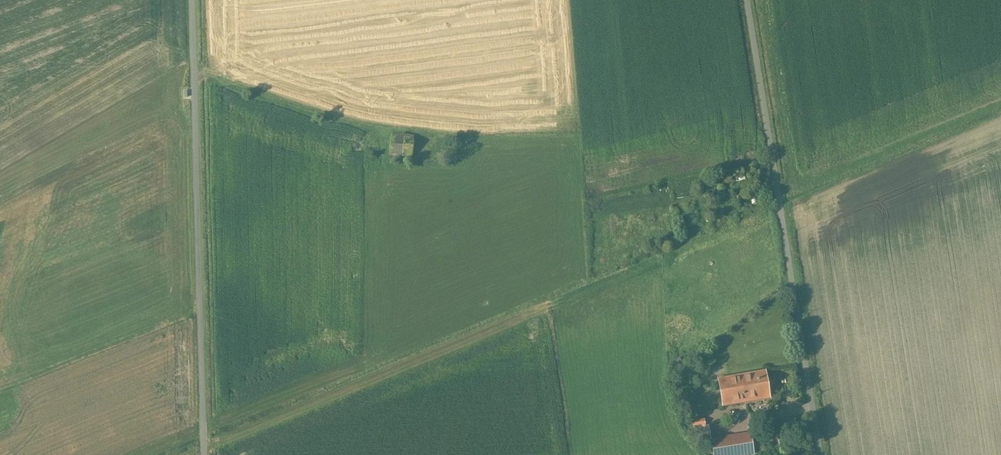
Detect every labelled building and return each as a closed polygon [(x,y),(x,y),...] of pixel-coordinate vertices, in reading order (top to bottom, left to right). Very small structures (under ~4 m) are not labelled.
[(414,136),(392,134),(390,153),(412,156),(414,136)] [(766,371),(719,379),(723,405),(770,397),(766,371)] [(711,440),(714,454),(742,454),(754,453),(751,434),(711,440)]
